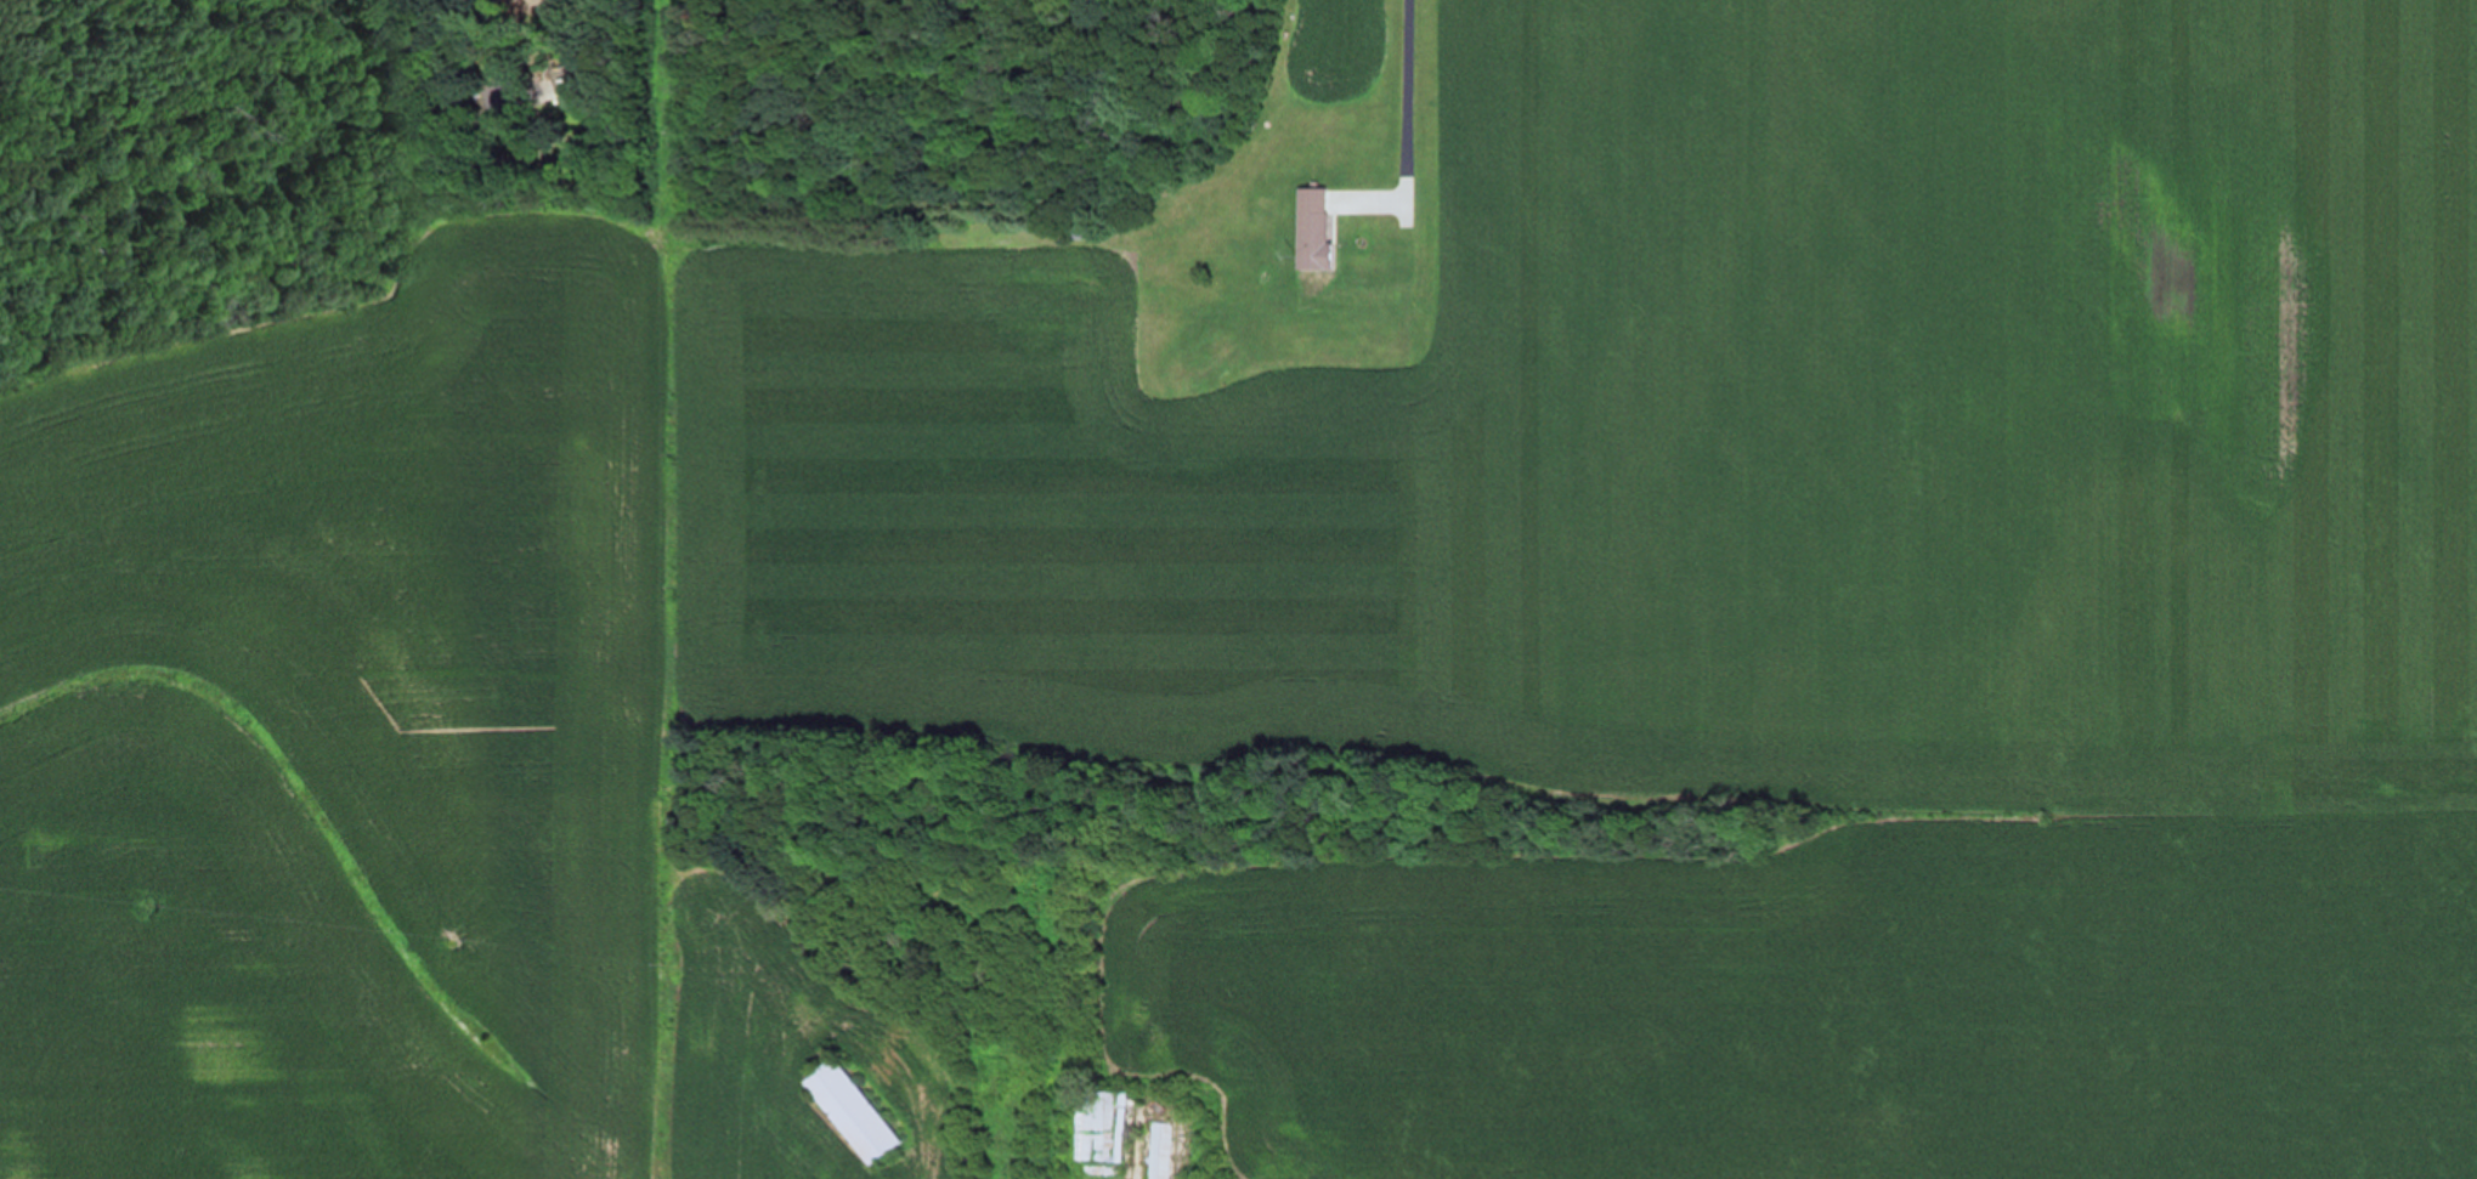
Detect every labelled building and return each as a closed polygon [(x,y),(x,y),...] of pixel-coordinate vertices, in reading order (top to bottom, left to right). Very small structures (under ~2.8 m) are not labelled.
[(1328,271),(1328,188),(1296,188),(1296,271),(1328,271)] [(873,1169),(905,1145),(839,1056),(807,1080),(873,1169)] [(1125,1164),(1127,1092),(1082,1091),(1080,1163),(1125,1164)] [(1159,1123),(1140,1123),(1140,1171),(1159,1171),(1159,1123)]
